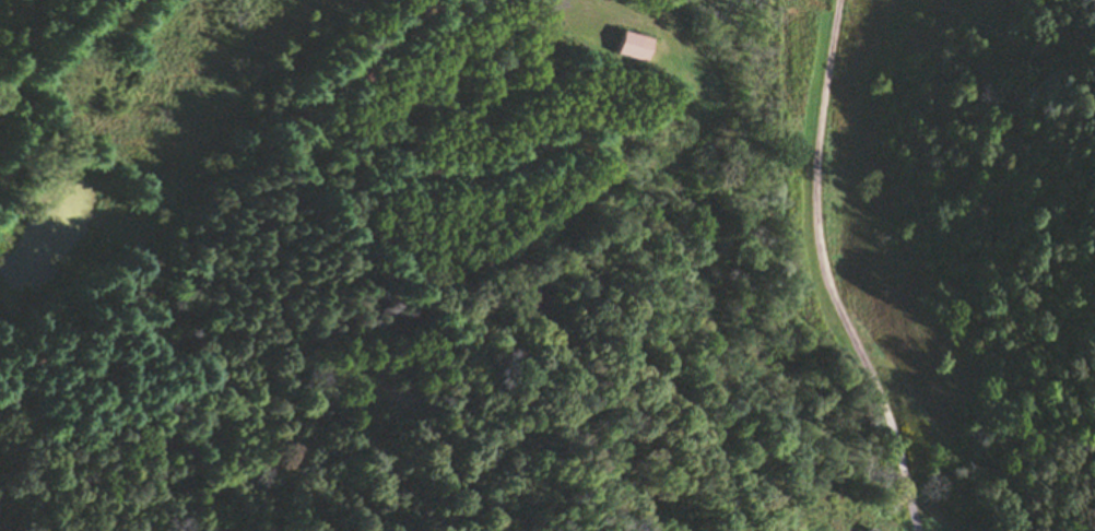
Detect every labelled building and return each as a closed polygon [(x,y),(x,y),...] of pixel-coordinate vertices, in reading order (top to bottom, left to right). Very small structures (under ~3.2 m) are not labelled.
[(613,57),(643,65),(650,41),(620,33),(613,57)]
